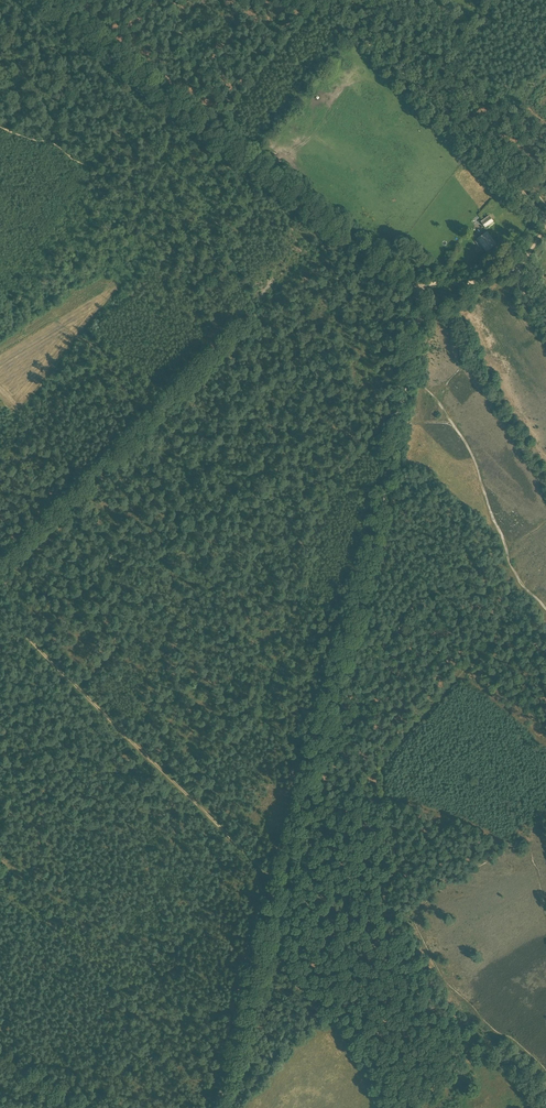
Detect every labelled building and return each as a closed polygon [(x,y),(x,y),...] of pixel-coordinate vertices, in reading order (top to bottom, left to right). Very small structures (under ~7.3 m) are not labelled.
[(501,191),(496,195),(506,205),(510,201),(501,191)] [(489,216),(482,221),(485,226),(493,221),(489,216)] [(487,232),(478,238),(487,250),(496,244),(487,232)]
